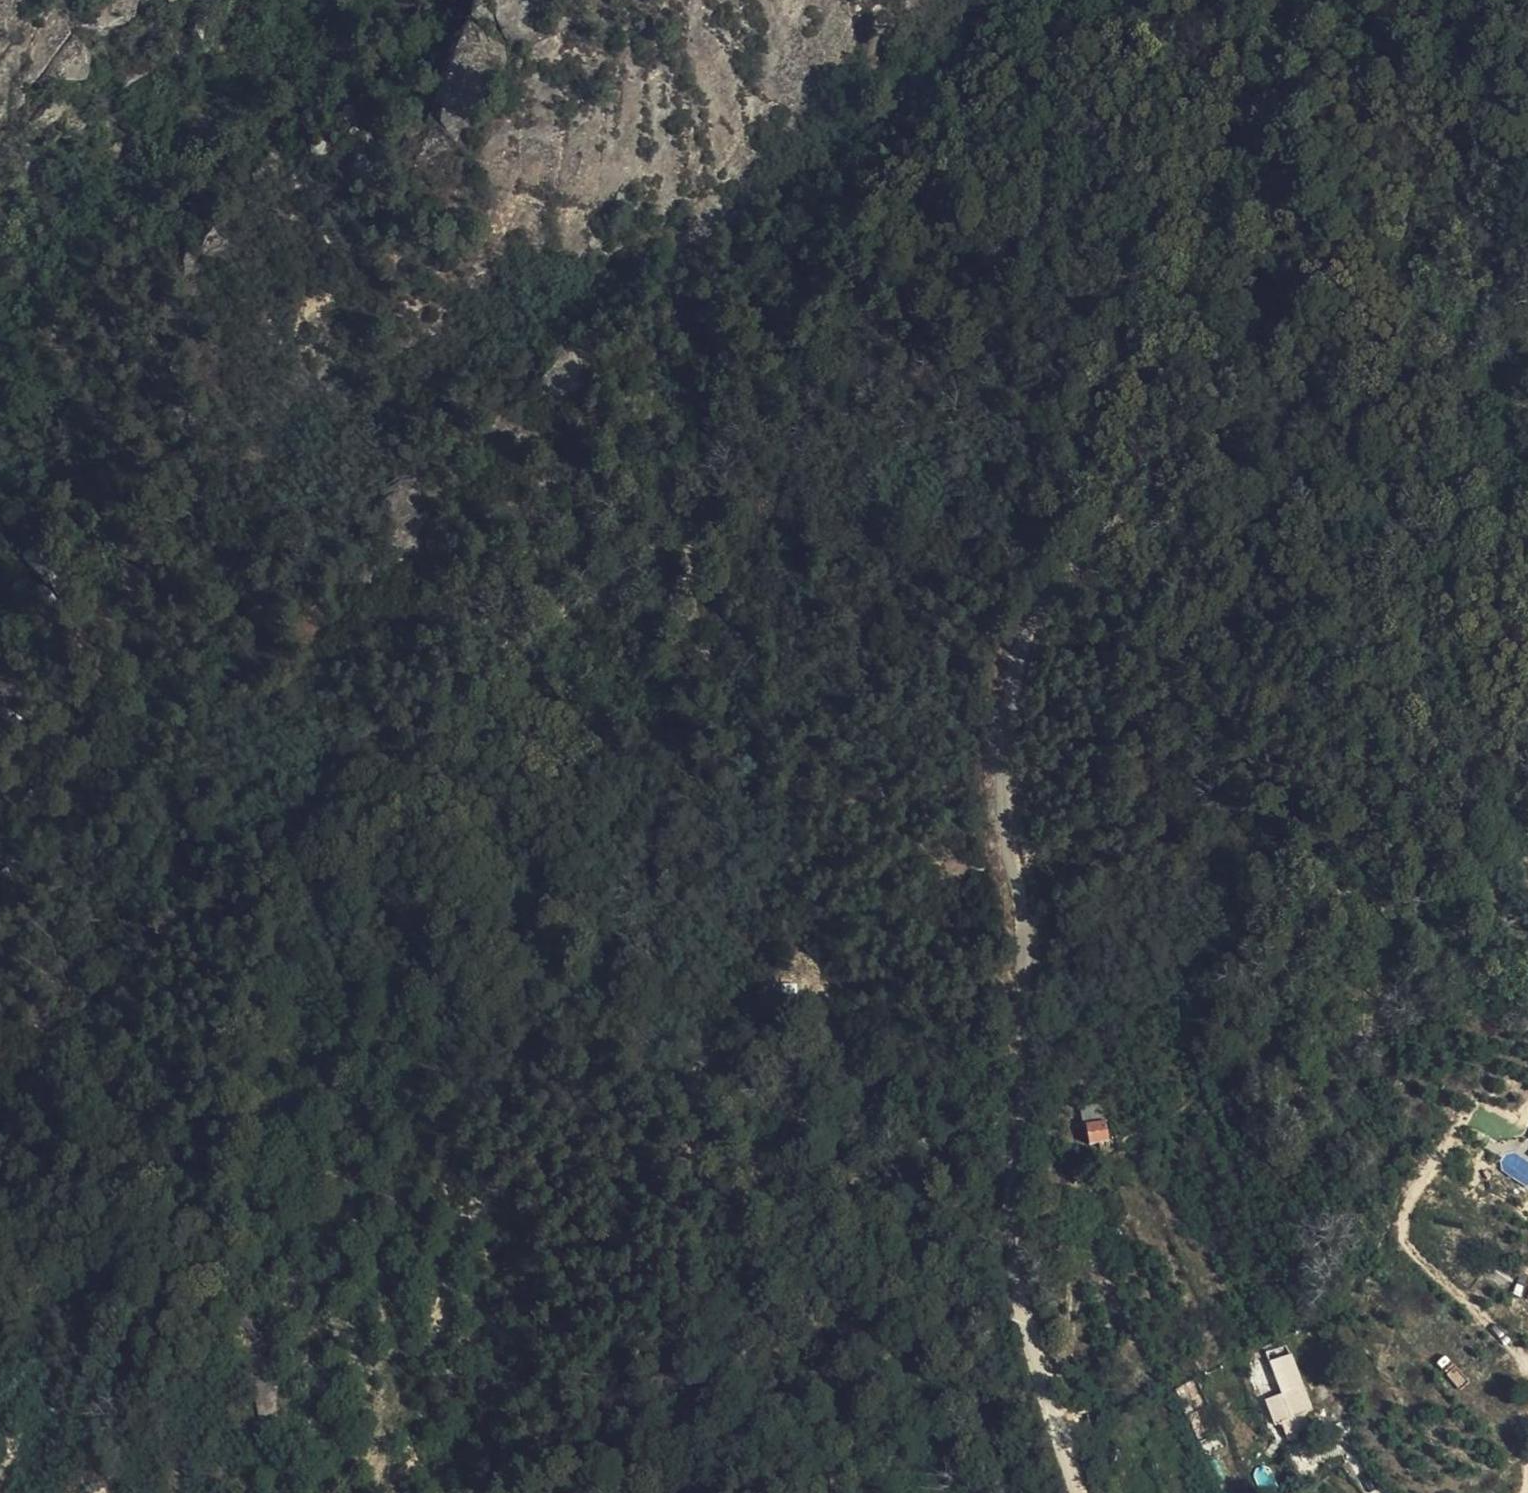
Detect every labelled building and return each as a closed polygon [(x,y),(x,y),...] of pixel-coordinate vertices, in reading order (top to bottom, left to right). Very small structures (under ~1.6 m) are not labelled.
[(1086,1123),(1089,1143),(1110,1139),(1106,1119),(1086,1123)] [(1070,1166),(1088,1163),(1082,1125),(1058,1130),(1061,1148),(1068,1148),(1070,1166)] [(1275,1438),(1297,1430),(1285,1400),(1264,1407),(1275,1438)] [(1270,1467),(1283,1460),(1277,1449),(1264,1455),(1270,1467)]
